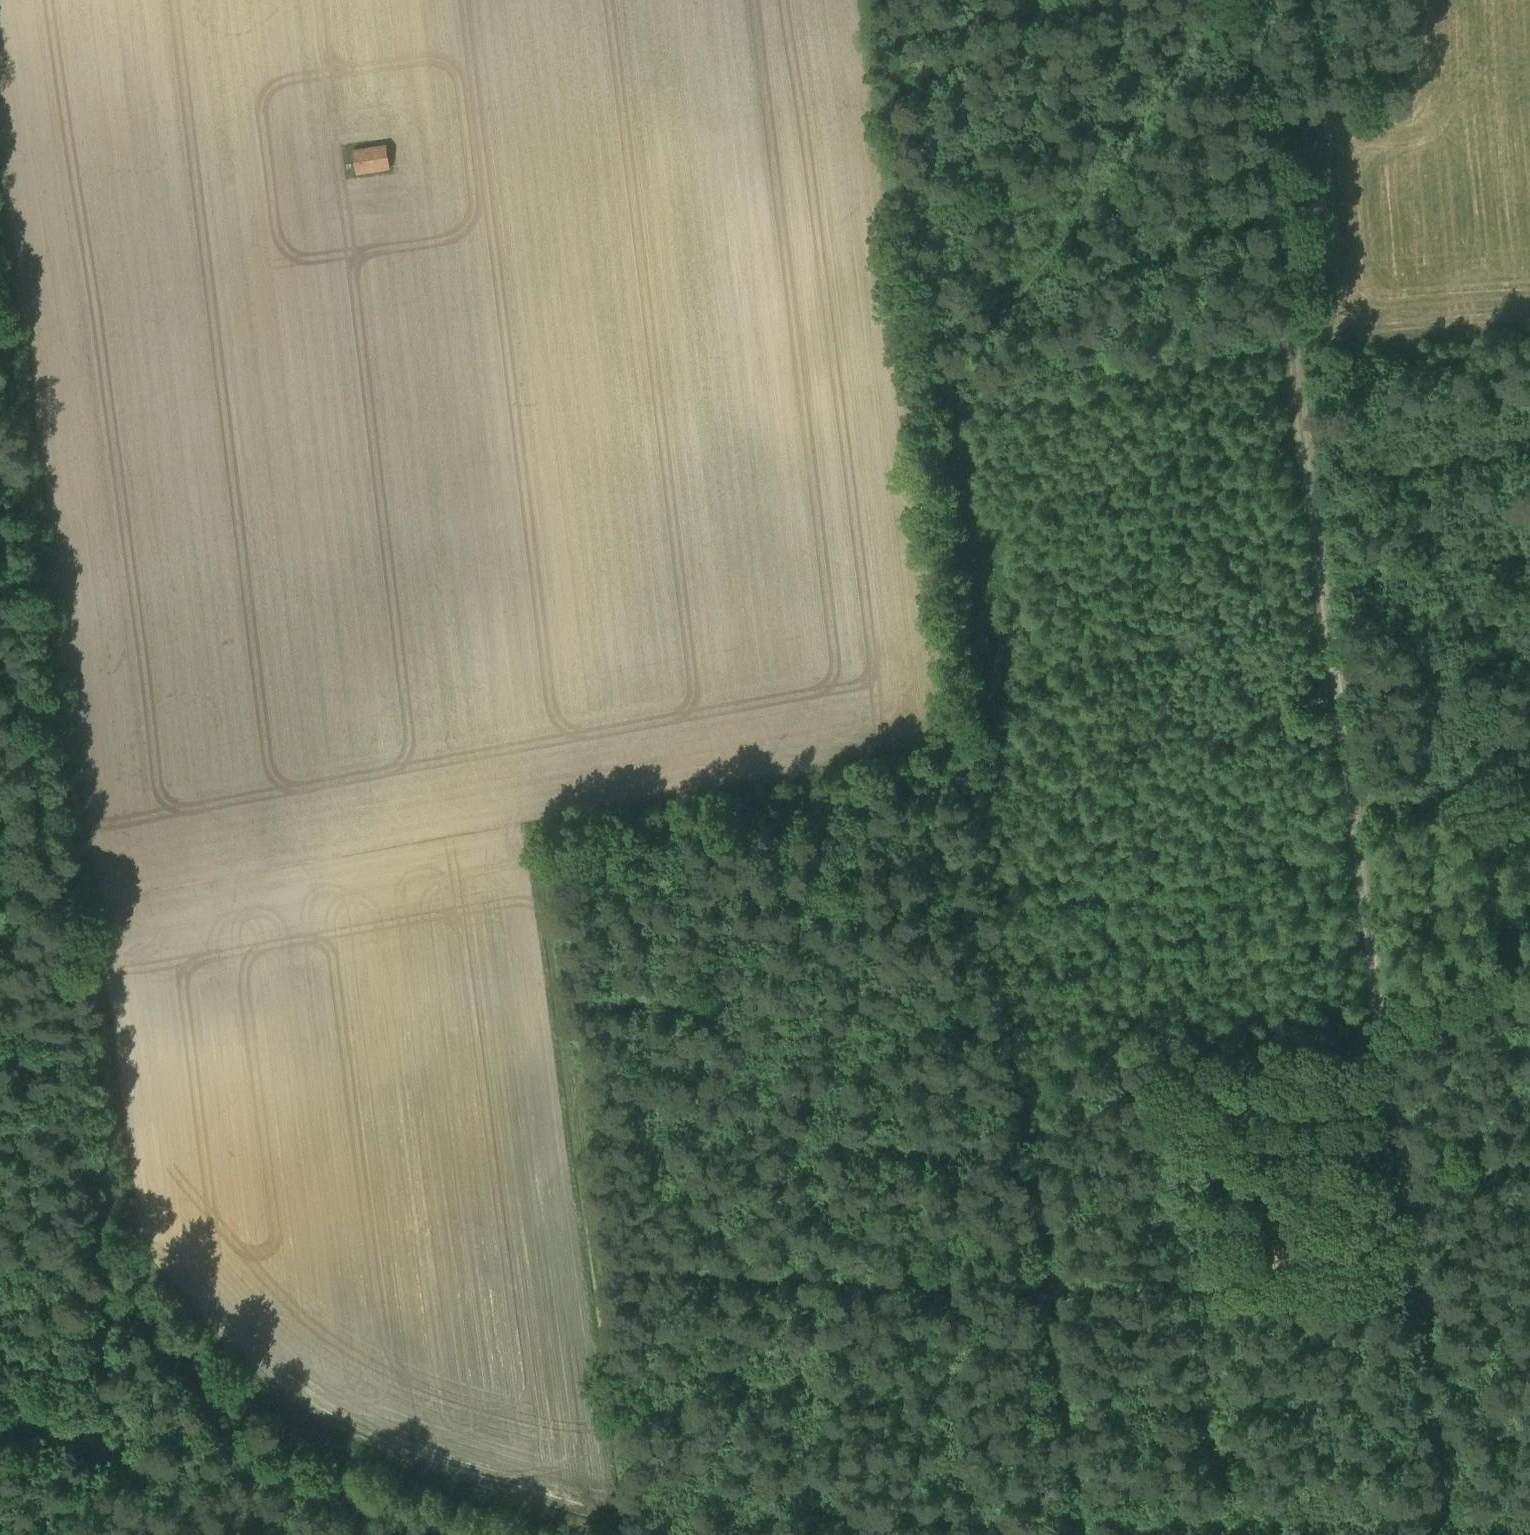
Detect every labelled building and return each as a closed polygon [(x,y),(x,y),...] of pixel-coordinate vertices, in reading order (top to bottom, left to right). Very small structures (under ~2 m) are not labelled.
[(390,139),(357,141),(359,168),(392,166),(390,139)]
